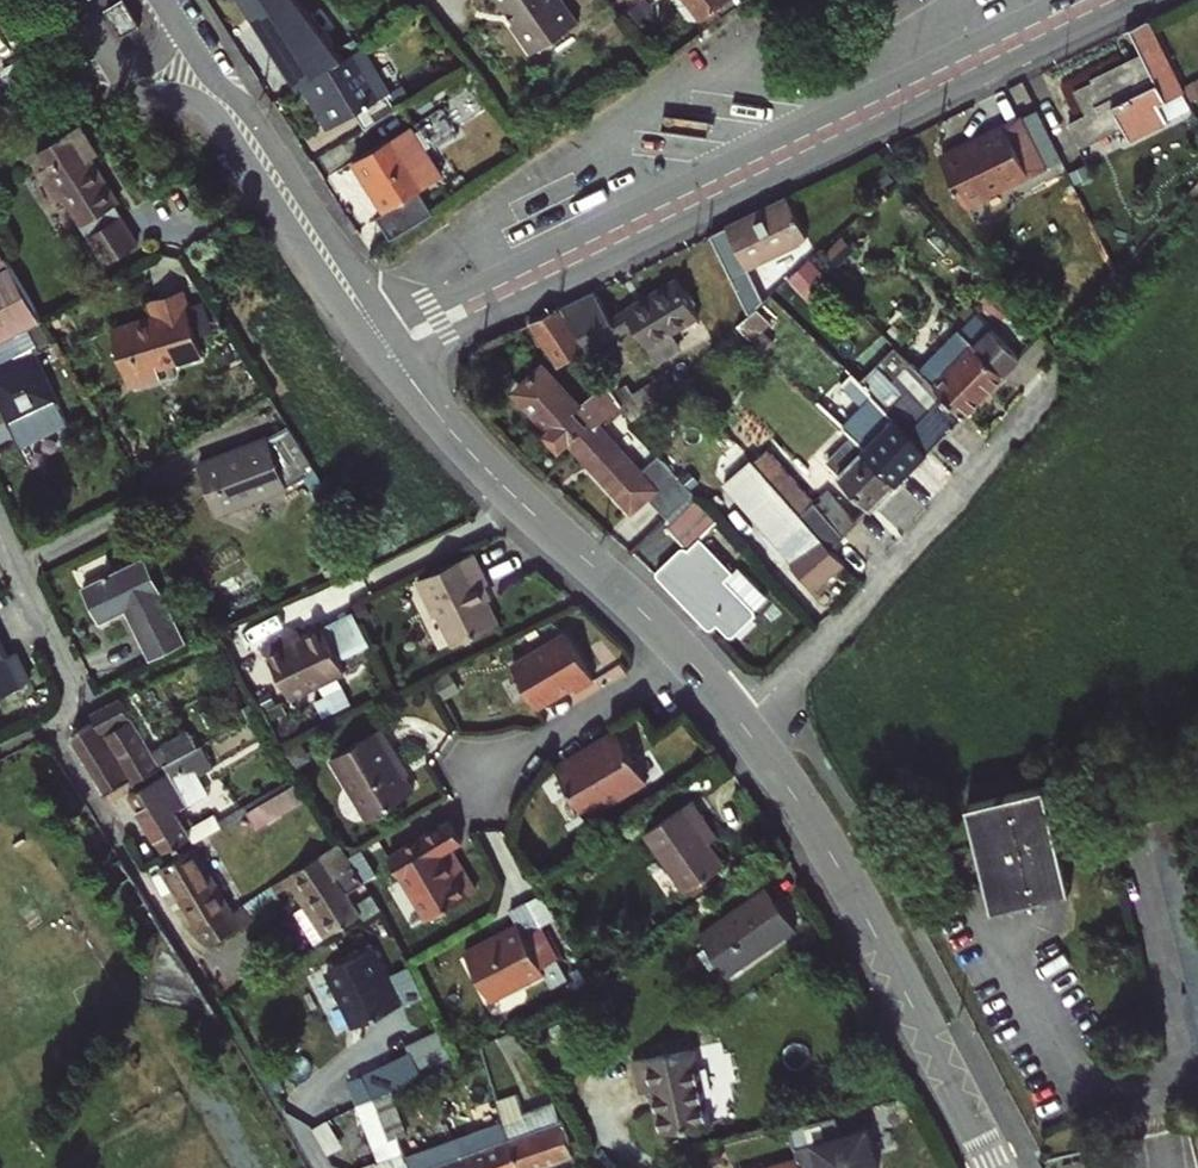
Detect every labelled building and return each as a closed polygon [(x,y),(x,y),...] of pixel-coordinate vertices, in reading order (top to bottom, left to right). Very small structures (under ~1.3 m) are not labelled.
[(129,0),(111,11),(126,35),(144,24),(129,0)] [(291,0),(241,0),(256,23),(291,0)] [(333,59),(294,0),(291,0),(256,23),(296,82),(301,80),(333,59)] [(565,0),(489,0),(505,21),(503,23),(526,53),(577,14),(565,0)] [(628,2),(632,7),(625,13),(631,21),(657,1),(656,0),(630,0),(628,2)] [(704,20),(731,0),(690,0),(704,20)] [(1068,131),(1079,152),(1124,130),(1131,146),(1170,127),(1162,110),(1187,98),(1147,16),(1130,25),(1148,64),(1134,70),(1132,66),(1094,84),(1096,88),(1080,95),(1092,120),(1068,131)] [(13,28),(0,37),(0,53),(24,90),(43,78),(13,28)] [(301,80),(313,99),(330,125),(382,91),(371,74),(353,45),(333,59),(301,80)] [(442,104),(413,123),(427,144),(456,126),(442,104)] [(1035,109),(1025,114),(1047,162),(1059,156),(1035,109)] [(991,129),(993,135),(946,158),(966,200),(1047,162),(1025,114),(991,129)] [(439,163),(427,144),(413,123),(407,126),(433,167),(439,163)] [(407,126),(355,159),(381,199),(433,167),(407,126)] [(75,128),(39,150),(48,165),(41,170),(58,197),(65,192),(107,258),(131,242),(107,204),(112,200),(87,159),(92,156),(75,128)] [(396,230),(431,209),(417,187),(383,208),(396,230)] [(788,197),(727,227),(748,269),(805,241),(808,237),(788,197)] [(748,269),(727,227),(711,236),(750,315),(759,307),(763,302),(748,269)] [(828,253),(839,264),(855,247),(844,236),(828,253)] [(4,255),(1,257),(0,256),(0,340),(29,324),(42,316),(11,266),(4,255)] [(796,280),(820,308),(838,293),(814,265),(796,280)] [(572,354),(574,357),(622,332),(632,353),(684,327),(664,286),(585,326),(574,305),(542,321),(572,354)] [(161,325),(115,330),(122,391),(155,387),(154,378),(202,371),(193,304),(159,308),(161,325)] [(750,315),(740,324),(767,351),(777,342),(766,330),(774,322),(759,307),(750,315)] [(572,354),(542,321),(510,338),(551,374),(572,354)] [(0,340),(0,400),(10,421),(57,398),(34,351),(41,347),(29,324),(0,340)] [(1024,358),(991,325),(975,340),(963,329),(921,370),(967,415),(1024,358)] [(967,415),(921,370),(913,362),(894,381),(906,392),(888,409),(897,418),(931,451),(967,415)] [(516,407),(510,413),(555,455),(562,448),(571,457),(594,435),(599,429),(581,412),(575,418),(538,384),(531,391),(528,388),(513,405),(516,407)] [(865,449),(866,447),(900,481),(931,451),(897,418),(888,409),(885,406),(854,438),(865,449)] [(318,470),(290,423),(263,440),(204,463),(222,513),(290,487),(318,470)] [(676,470),(656,492),(594,435),(571,457),(634,515),(648,501),(668,520),(696,492),(676,470)] [(829,463),(874,507),(900,481),(866,447),(865,449),(854,438),(829,463)] [(769,450),(754,464),(798,511),(812,500),(769,450)] [(844,562),(829,545),(798,511),(754,464),(751,461),(737,474),(790,532),(784,538),(797,553),(790,560),(815,588),(844,562)] [(827,488),(812,500),(842,534),(856,523),(827,488)] [(708,542),(725,525),(696,492),(668,520),(664,524),(689,550),(660,577),(714,634),(722,627),(735,641),(761,617),(731,584),(739,577),(708,542)] [(829,545),(842,534),(812,500),(798,511),(829,545)] [(429,616),(431,615),(446,646),(491,624),(480,600),(485,598),(479,586),(482,584),(467,554),(412,580),(429,616)] [(150,557),(89,587),(105,619),(130,608),(154,658),(189,641),(150,557)] [(278,640),(262,647),(287,699),(342,672),(319,626),(280,644),(278,640)] [(506,663),(529,705),(566,684),(569,690),(589,679),(562,631),(506,663)] [(31,681),(18,652),(9,656),(0,636),(0,696),(31,681)] [(113,787),(161,757),(123,697),(75,728),(113,787)] [(171,767),(129,781),(147,834),(163,828),(169,847),(191,840),(178,803),(210,793),(202,768),(209,766),(196,726),(161,737),(171,767)] [(390,726),(339,754),(374,814),(420,788),(394,742),(398,740),(390,726)] [(594,761),(559,781),(586,826),(649,790),(619,739),(590,755),(594,761)] [(290,783),(247,806),(257,824),(299,801),(290,783)] [(1045,785),(967,806),(994,911),(1072,893),(1045,785)] [(699,800),(647,832),(686,895),(728,868),(715,847),(701,824),(710,818),(699,800)] [(701,824),(715,847),(725,841),(710,818),(701,824)] [(450,821),(389,855),(424,918),(475,890),(458,861),(452,865),(445,851),(451,848),(462,842),(450,821)] [(204,837),(170,850),(195,917),(229,905),(204,837)] [(458,861),(451,848),(445,851),(452,865),(458,861)] [(133,878),(122,860),(112,865),(148,923),(157,917),(149,904),(133,878)] [(301,879),(294,884),(307,906),(306,907),(304,903),(296,908),(295,912),(300,920),(303,919),(319,945),(328,939),(335,935),(301,879)] [(731,977),(797,925),(763,881),(696,933),(731,977)] [(517,924),(465,954),(492,1001),(544,971),(552,985),(569,976),(527,902),(510,911),(517,924)] [(151,993),(216,1011),(184,960),(176,947),(165,930),(151,993)] [(359,1016),(402,1002),(382,939),(339,953),(359,1016)] [(690,1045),(630,1059),(638,1093),(651,1090),(662,1135),(709,1124),(701,1090),(690,1045)] [(403,1058),(352,1083),(362,1104),(381,1095),(391,1090),(412,1080),(403,1058)] [(454,1139),(414,1154),(391,1090),(381,1095),(408,1167),(465,1167),(454,1139)] [(382,1163),(369,1167),(408,1167),(381,1095),(362,1104),(360,1105),(382,1163)] [(575,1167),(578,1167),(592,1162),(584,1141),(561,1102),(506,1121),(522,1167),(544,1167),(571,1158),(575,1167)] [(877,1119),(803,1129),(808,1167),(884,1167),(877,1119)] [(506,1121),(454,1139),(465,1167),(522,1167),(506,1121)]
